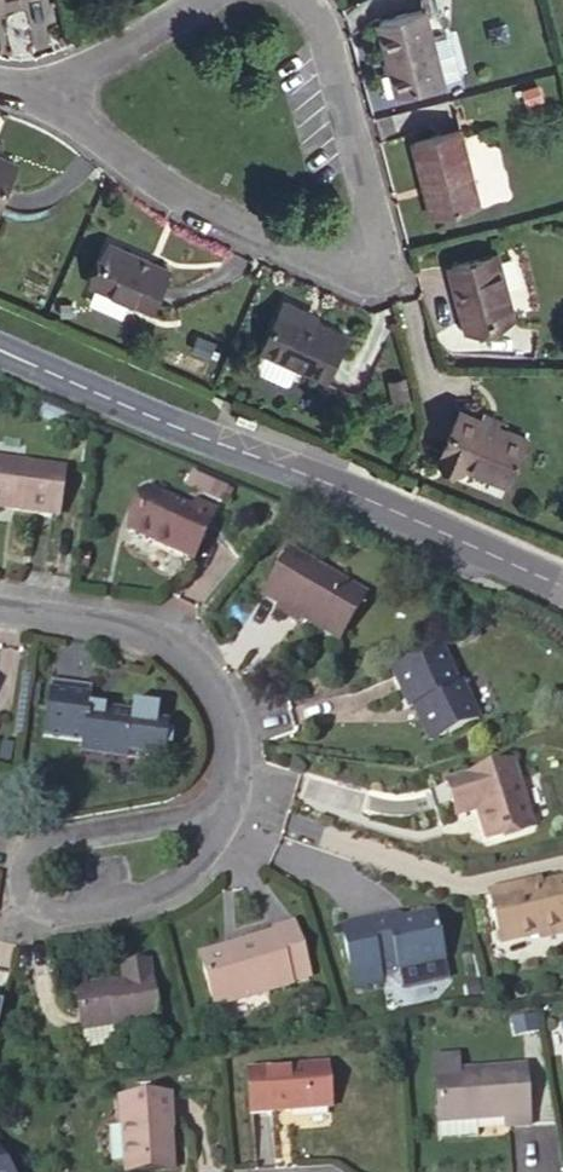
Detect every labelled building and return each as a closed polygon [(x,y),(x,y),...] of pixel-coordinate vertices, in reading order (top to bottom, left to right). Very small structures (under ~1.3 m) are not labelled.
[(378,22),(397,93),(444,80),(426,10),(378,22)] [(424,185),(430,184),(437,214),(480,203),(461,130),(413,142),(424,185)] [(0,156),(0,203),(17,163),(0,156)] [(169,269),(111,243),(94,283),(152,308),(169,269)] [(450,265),(466,327),(513,314),(497,253),(450,265)] [(327,379),(348,334),(282,305),(262,350),(296,365),(327,379)] [(296,365),(262,350),(254,366),(256,371),(284,384),(289,382),(296,365)] [(410,400),(405,376),(390,379),(395,403),(410,400)] [(464,469),(467,462),(510,481),(528,438),(461,409),(439,458),(464,469)] [(12,454),(12,441),(0,441),(0,454),(12,454)] [(13,511),(58,516),(64,469),(0,461),(0,502),(14,504),(13,511)] [(221,501),(227,487),(192,471),(185,485),(221,501)] [(195,503),(192,510),(150,490),(130,531),(193,561),(215,513),(195,503)] [(13,511),(14,504),(0,502),(0,509),(13,511)] [(366,596),(290,550),(263,596),(339,641),(366,596)] [(457,685),(441,650),(393,672),(409,708),(413,706),(429,742),(478,719),(461,683),(457,685)] [(90,706),(92,694),(50,689),(43,737),(84,742),(82,754),(127,760),(134,712),(90,706)] [(533,826),(514,762),(446,781),(452,805),(473,799),(486,840),(533,826)] [(531,889),(530,884),(488,894),(499,943),(539,935),(540,940),(562,934),(562,881),(531,889)] [(398,966),(399,970),(444,960),(433,914),(401,921),(400,917),(396,915),(341,927),(355,987),(382,981),(380,970),(398,966)] [(291,982),(309,976),(293,923),(273,929),(275,932),(235,944),(237,951),(201,962),(214,1008),(292,985),(291,982)] [(75,988),(81,1031),(85,1051),(116,1046),(114,1030),(157,1023),(147,963),(121,968),(124,983),(99,987),(98,984),(75,988)] [(477,1138),(476,1120),(506,1118),(506,1128),(530,1126),(526,1067),(460,1071),(459,1056),(434,1058),(440,1140),(477,1138)] [(328,1065),(247,1071),(251,1114),(331,1107),(328,1065)] [(125,1159),(172,1156),(170,1118),(171,1118),(170,1096),(163,1096),(141,1097),(119,1099),(121,1124),(123,1124),(125,1159)] [(172,1163),(172,1156),(125,1159),(125,1166),(172,1163)]
